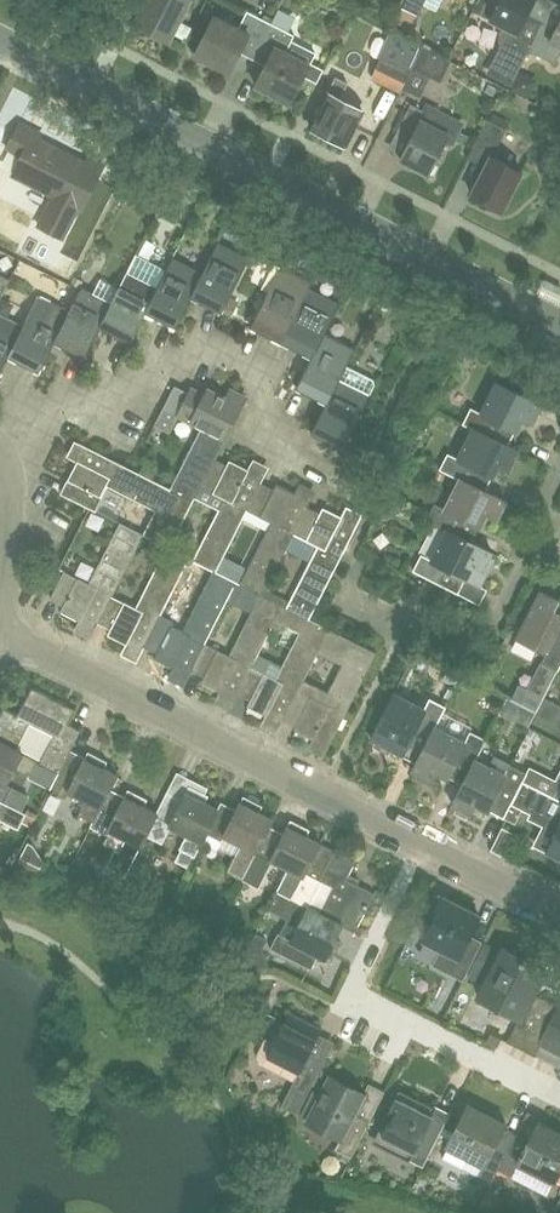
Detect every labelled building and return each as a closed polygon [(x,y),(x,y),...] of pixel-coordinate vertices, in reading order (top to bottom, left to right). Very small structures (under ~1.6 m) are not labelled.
[(169,42),(190,0),(146,0),(134,24),(169,42)] [(399,7),(417,16),(425,0),(402,0),(399,7)] [(424,7),(441,17),(451,0),(428,0),(424,7)] [(493,4),(491,3),(492,0),(480,0),(475,10),(487,16),(493,4)] [(535,0),(499,0),(488,20),(505,29),(502,33),(504,46),(491,70),(513,81),(529,50),(543,23),(543,22),(527,14),(535,0)] [(255,54),(271,23),(247,11),(238,28),(214,16),(195,55),(229,72),(242,48),(255,54)] [(556,30),(543,23),(529,50),(555,63),(559,53),(559,22),(556,30)] [(314,52),(291,41),(294,35),(271,23),(255,54),(267,61),(255,85),(290,103),(314,52)] [(422,43),(393,30),(370,78),(399,92),(422,43)] [(436,56),(422,50),(414,67),(428,73),(436,56)] [(362,110),(341,99),(339,98),(347,83),(335,77),(310,127),(344,145),(362,110)] [(430,174),(449,136),(455,139),(462,124),(426,106),(424,111),(410,104),(396,132),(410,139),(400,159),(430,174)] [(521,171),(492,157),(506,129),(487,119),(472,148),(490,157),(471,195),(501,210),(521,171)] [(84,163),(32,136),(36,130),(19,122),(6,147),(21,155),(12,173),(54,195),(38,225),(61,237),(70,241),(80,223),(71,218),(77,206),(81,208),(103,164),(88,156),(84,163)] [(291,246),(296,235),(286,230),(280,241),(291,246)] [(221,312),(249,256),(218,241),(203,272),(191,297),(221,312)] [(14,267),(5,252),(0,256),(0,267),(4,274),(14,267)] [(145,312),(167,269),(166,269),(135,253),(118,287),(119,287),(99,327),(130,342),(145,312)] [(203,272),(172,257),(166,269),(167,269),(145,312),(176,327),(191,297),(203,272)] [(309,288),(313,281),(281,265),(250,327),(281,342),(309,287),(309,288)] [(0,274),(0,300),(10,280),(0,274)] [(99,327),(119,287),(118,287),(101,278),(94,293),(81,287),(69,311),(70,311),(53,342),(54,342),(84,358),(99,327)] [(324,333),(339,303),(309,288),(309,287),(281,342),(310,357),(311,357),(324,332),(324,333)] [(70,311),(69,311),(39,295),(24,325),(8,357),(9,358),(39,373),(54,342),(53,342),(70,311)] [(24,325),(0,313),(0,375),(9,358),(8,357),(24,325)] [(341,341),(324,333),(324,332),(311,357),(310,357),(295,387),(326,403),(345,365),(346,365),(355,348),(341,341)] [(341,449),(369,394),(374,383),(372,378),(346,365),(345,365),(326,403),(310,433),(341,449)] [(522,417),(532,423),(542,404),(516,391),(519,384),(491,371),(479,397),(486,401),(480,412),(470,407),(462,423),(472,428),(473,428),(508,445),(508,444),(522,417)] [(199,485),(213,457),(214,458),(218,448),(244,398),(236,395),(231,392),(228,390),(225,396),(206,387),(203,393),(190,387),(187,392),(176,413),(163,406),(154,423),(169,431),(177,414),(201,426),(170,488),(169,488),(192,500),(200,486),(199,485)] [(509,468),(518,450),(508,444),(508,445),(473,428),(472,428),(457,458),(447,453),(439,469),(459,479),(460,478),(485,491),(485,490),(499,463),(509,468)] [(169,488),(170,488),(138,472),(79,442),(70,458),(76,461),(67,479),(68,480),(74,483),(67,497),(88,507),(93,510),(93,509),(95,510),(107,485),(157,511),(145,534),(160,543),(166,546),(166,545),(169,546),(192,500),(169,488)] [(216,570),(246,509),(260,481),(261,481),(266,470),(250,462),(247,468),(229,459),(226,464),(214,458),(213,457),(199,485),(200,486),(224,498),(192,560),(212,571),(213,570),(215,571),(216,570)] [(496,519),(506,500),(485,490),(485,491),(460,478),(459,479),(444,508),(434,503),(426,520),(446,529),(472,542),(472,541),(486,514),(496,519)] [(263,594),(293,533),(292,533),(307,505),(313,494),(297,486),(294,491),(276,482),(273,488),(261,481),(260,481),(246,509),(270,521),(239,584),(259,594),(259,593),(262,595),(263,594)] [(338,560),(341,556),(360,518),(344,509),(341,515),(323,506),(320,512),(307,505),(292,533),(293,533),(317,545),(286,606),(309,618),(338,560)] [(112,595),(143,533),(120,521),(89,583),(64,570),(50,598),(64,604),(60,611),(79,620),(75,626),(92,634),(97,623),(111,594),(112,595)] [(475,585),(492,551),(472,541),(472,542),(446,529),(431,559),(421,554),(412,570),(458,593),(465,579),(475,585)] [(158,618),(189,558),(190,557),(169,546),(166,545),(166,546),(135,607),(112,595),(111,594),(97,623),(110,629),(107,634),(125,643),(122,649),(138,658),(144,646),(143,646),(158,618)] [(205,642),(236,582),(236,581),(216,570),(215,571),(213,570),(212,571),(182,630),(158,618),(143,646),(144,646),(156,653),(154,658),(172,667),(169,673),(185,682),(191,670),(190,670),(204,642),(205,642)] [(553,609),(558,599),(540,590),(516,637),(546,652),(542,662),(558,670),(559,666),(559,612),(553,609)] [(252,666),(259,652),(272,627),(271,626),(282,604),(263,594),(262,595),(259,593),(259,594),(228,654),(205,642),(204,642),(190,670),(191,670),(203,676),(200,682),(218,691),(215,697),(231,705),(237,694),(237,693),(251,666),(252,666)] [(284,715),(303,679),(304,679),(317,652),(329,628),(309,618),(286,606),(282,604),(271,626),(272,627),(284,633),(287,627),(298,632),(275,678),(252,666),(251,666),(237,693),(237,694),(250,700),(247,705),(265,715),(262,721),(278,729),(285,716),(284,715)] [(325,753),(376,652),(329,628),(317,652),(341,664),(327,692),(304,679),(303,679),(284,715),(285,716),(297,722),(294,729),(312,738),(309,745),(325,753)] [(542,662),(521,703),(521,704),(537,711),(544,697),(558,670),(542,662)] [(81,730),(67,723),(74,709),(32,687),(18,715),(4,708),(0,715),(0,742),(15,749),(29,722),(53,735),(30,778),(49,788),(57,772),(58,772),(69,751),(70,751),(81,730)] [(436,726),(446,706),(430,698),(425,708),(394,692),(371,737),(390,747),(390,746),(403,753),(408,743),(422,750),(423,750),(435,726),(436,726)] [(529,727),(537,712),(527,707),(519,722),(529,727)] [(476,759),(486,739),(470,731),(465,741),(436,726),(435,726),(423,750),(422,750),(412,771),(430,780),(435,771),(462,784),(475,759),(476,759)] [(15,767),(29,775),(37,760),(15,749),(0,742),(0,801),(4,803),(12,787),(6,784),(15,767)] [(93,821),(109,788),(110,789),(117,775),(103,768),(107,761),(87,751),(84,758),(70,751),(69,751),(58,772),(57,772),(49,788),(66,796),(68,791),(85,800),(78,814),(92,821),(93,821)] [(514,797),(522,781),(527,773),(493,756),(488,766),(476,759),(475,759),(462,784),(452,804),(470,813),(475,804),(504,818),(514,797)] [(527,773),(522,781),(533,787),(541,770),(531,765),(527,773)] [(548,794),(559,800),(559,771),(548,794)] [(217,808),(205,802),(208,795),(204,793),(207,789),(176,773),(156,812),(157,812),(151,822),(152,823),(145,836),(160,843),(169,825),(186,834),(179,848),(194,855),(206,833),(205,832),(218,809),(217,808)] [(526,803),(531,805),(539,789),(533,787),(522,781),(514,797),(526,803)] [(145,836),(152,823),(151,822),(157,812),(156,812),(144,806),(147,799),(128,789),(124,796),(110,789),(109,788),(93,821),(92,821),(89,826),(106,834),(108,829),(125,838),(119,851),(114,849),(106,866),(125,876),(145,836)] [(259,812),(262,805),(243,795),(235,809),(221,801),(217,808),(218,809),(205,832),(206,833),(221,840),(224,835),(240,843),(226,870),(242,878),(248,865),(253,857),(252,856),(268,825),(269,825),(272,819),(259,812)] [(514,797),(504,818),(515,824),(526,803),(514,797)] [(545,829),(555,833),(546,850),(559,857),(559,800),(545,829)] [(12,806),(12,807),(4,803),(0,801),(0,819),(18,828),(25,813),(12,806)] [(304,872),(319,842),(306,836),(310,829),(290,819),(283,833),(269,825),(268,825),(252,856),(253,857),(248,865),(242,878),(257,886),(271,859),(287,868),(276,890),(277,890),(292,898),(305,872),(304,872)] [(44,861),(34,845),(28,842),(21,857),(41,867),(44,861)] [(345,878),(354,860),(319,842),(304,872),(305,872),(292,898),(303,904),(319,912),(341,924),(354,931),(373,893),(345,878)] [(333,938),(341,924),(319,912),(303,904),(292,898),(277,890),(268,907),(300,922),(291,939),(277,932),(269,947),(311,968),(318,955),(330,961),(340,942),(333,938)] [(445,897),(423,939),(441,948),(433,965),(462,980),(481,941),(469,935),(479,914),(445,897)] [(264,947),(270,937),(258,931),(252,941),(264,947)] [(465,976),(484,986),(479,997),(519,1018),(511,1034),(507,1042),(534,1055),(541,1041),(559,1051),(559,1004),(558,1006),(532,992),(533,991),(545,968),(504,947),(493,969),(488,966),(497,948),(482,941),(473,959),(465,976)] [(435,970),(429,990),(442,994),(448,974),(435,970)] [(258,1051),(257,1056),(259,1060),(262,1064),(280,1073),(285,1064),(298,1071),(281,1106),(297,1114),(318,1072),(303,1065),(321,1028),(289,1012),(283,1022),(271,1016),(261,1035),(265,1037),(258,1051)] [(497,1046),(502,1036),(491,1030),(486,1041),(497,1046)] [(364,1093),(341,1081),(329,1076),(320,1094),(308,1118),(307,1119),(341,1136),(334,1149),(351,1157),(370,1119),(355,1112),(364,1093)] [(395,1153),(422,1166),(445,1121),(421,1109),(424,1102),(399,1089),(388,1111),(393,1114),(382,1135),(400,1144),(395,1153)] [(314,1091),(301,1115),(308,1118),(320,1094),(314,1091)] [(448,1147),(442,1158),(463,1168),(468,1157),(482,1164),(475,1176),(490,1184),(498,1169),(497,1169),(508,1149),(507,1148),(495,1142),(506,1121),(468,1102),(446,1146),(448,1147)] [(497,1169),(498,1169),(511,1176),(518,1163),(553,1181),(554,1180),(559,1169),(559,1130),(539,1119),(528,1140),(515,1134),(507,1148),(508,1149),(497,1169)]
